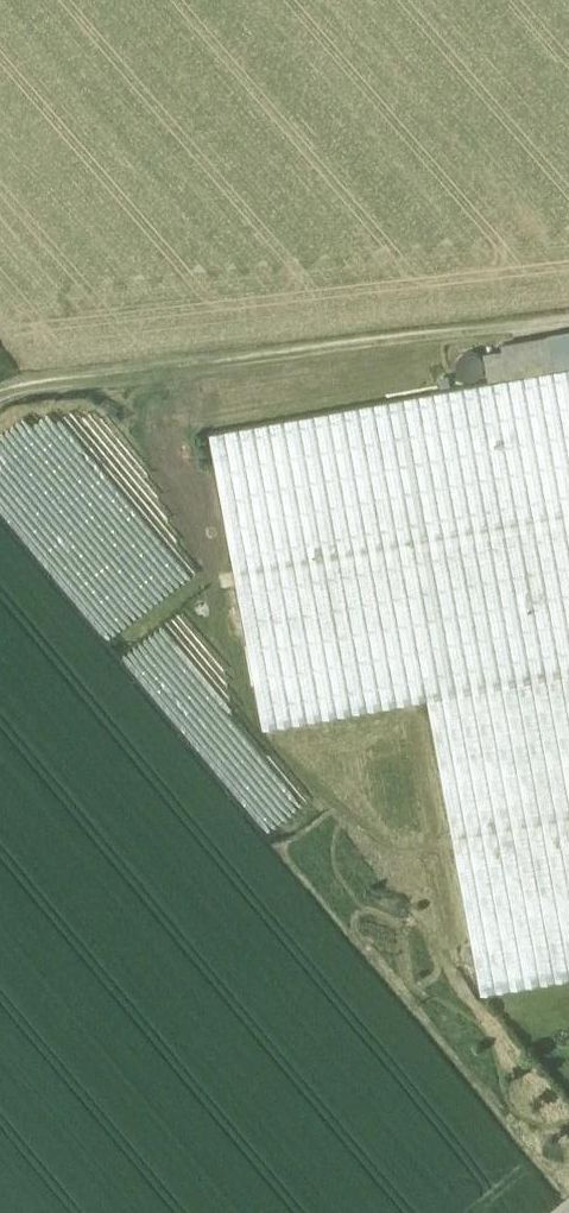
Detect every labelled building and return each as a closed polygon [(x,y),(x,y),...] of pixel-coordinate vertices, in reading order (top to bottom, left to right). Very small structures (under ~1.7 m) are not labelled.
[(502,346),(508,380),(568,369),(568,334),(502,346)] [(389,401),(443,696),(568,673),(568,369),(508,380),(389,401)] [(389,401),(209,434),(263,729),(427,699),(443,696),(389,401)] [(427,699),(481,994),(568,978),(568,673),(443,696),(427,699)]
